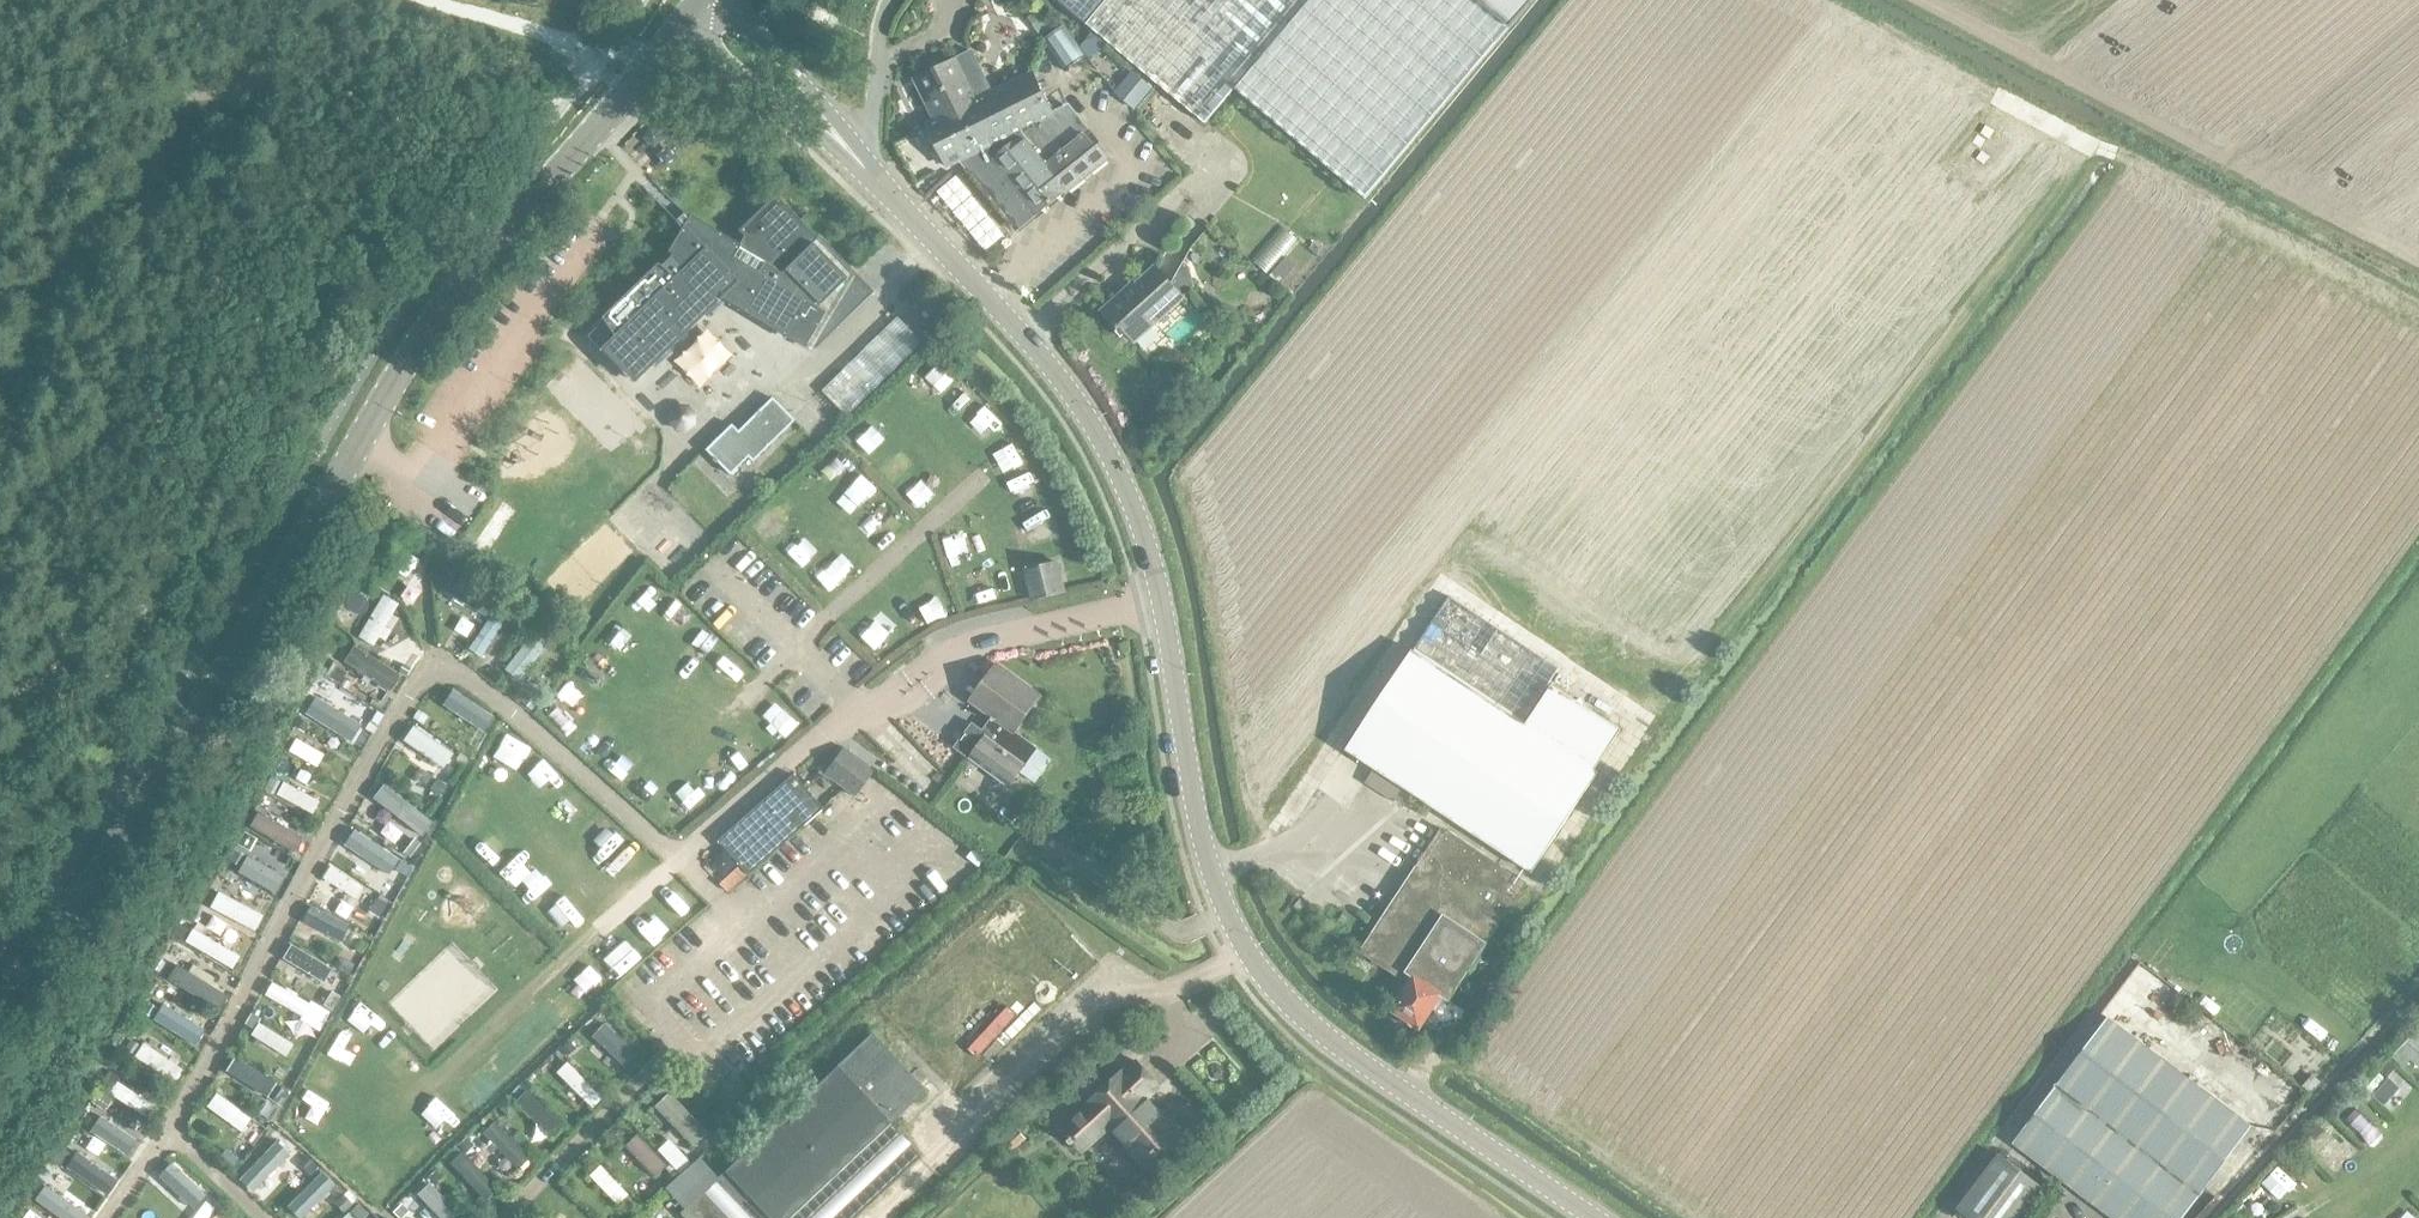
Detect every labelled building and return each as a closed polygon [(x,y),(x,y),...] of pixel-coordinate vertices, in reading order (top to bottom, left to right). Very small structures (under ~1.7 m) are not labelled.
[(1086,23),(1157,83),(1203,122),(1234,85),(1352,185),(1495,15),(1478,0),(1059,0),(1086,23)] [(1495,15),(1499,18),(1514,0),(1478,0),(1495,15)] [(1065,70),(1085,56),(1064,24),(1043,38),(1065,70)] [(957,57),(914,78),(933,117),(979,94),(990,89),(987,84),(971,50),(957,57)] [(934,119),(926,123),(937,145),(935,149),(941,162),(946,162),(947,166),(959,160),(1015,230),(1037,212),(1109,155),(1068,104),(1053,112),(1048,103),(1058,98),(1046,73),(1036,78),(1032,71),(991,91),(990,89),(979,94),(933,117),(934,119)] [(1149,88),(1131,73),(1122,84),(1129,90),(1122,99),(1132,108),(1149,88)] [(739,244),(689,214),(688,215),(686,213),(674,220),(679,229),(666,251),(670,255),(659,265),(655,263),(599,317),(602,320),(587,335),(627,377),(717,290),(814,348),(873,291),(818,235),(815,237),(773,194),(737,230),(748,242),(742,248),(738,246),(739,244)] [(1121,294),(1101,311),(1117,328),(1121,325),(1134,340),(1155,321),(1161,321),(1167,315),(1169,309),(1183,296),(1194,285),(1189,266),(1183,260),(1173,285),(1157,266),(1123,296),(1121,294)] [(845,414),(921,340),(896,315),(821,389),(845,414)] [(751,461),(794,420),(771,397),(743,424),(747,428),(741,434),(730,423),(704,449),(712,457),(711,459),(714,463),(716,461),(729,474),(747,457),(751,461)] [(685,429),(692,423),(693,414),(687,406),(677,406),(670,411),(669,421),(675,428),(685,429)] [(1034,599),(1062,592),(1054,560),(1026,567),(1034,599)] [(491,603),(449,577),(441,589),(484,615),(491,603)] [(372,644),(396,602),(379,593),(355,635),(372,644)] [(1411,648),(1345,749),(1527,869),(1594,768),(1522,721),(1557,667),(1448,595),(1413,649),(1411,648)] [(504,620),(491,611),(466,647),(479,655),(504,620)] [(549,641),(533,628),(502,667),(518,680),(549,641)] [(389,690),(400,672),(353,643),(342,660),(389,690)] [(1009,785),(1036,747),(1014,731),(1041,695),(998,663),(969,700),(991,716),(982,729),(973,722),(955,746),(1009,785)] [(492,715),(449,688),(440,703),(482,730),(492,715)] [(348,740),(359,724),(314,695),(303,712),(348,740)] [(452,752),(411,724),(401,738),(441,767),(452,752)] [(315,765),(322,753),(294,737),(287,750),(315,765)] [(842,747),(824,772),(854,795),(873,769),(842,747)] [(792,773),(716,839),(746,874),(822,807),(792,773)] [(430,820),(381,782),(370,795),(419,833),(430,820)] [(293,851),(302,835),(256,810),(247,826),(293,851)] [(1441,827),(1360,950),(1402,978),(1399,983),(1405,988),(1391,1009),(1405,1018),(1406,1021),(1412,1025),(1415,1024),(1419,1027),(1441,994),(1448,998),(1525,882),(1441,827)] [(397,858),(352,829),(342,844),(387,874),(397,858)] [(273,892),(283,876),(246,855),(236,872),(273,892)] [(360,887),(327,865),(319,877),(352,899),(360,887)] [(348,925),(308,903),(298,919),(339,941),(348,925)] [(231,967),(238,954),(191,927),(183,941),(231,967)] [(330,968),(289,943),(280,957),(322,982),(330,968)] [(217,1007),(226,993),(174,963),(166,978),(217,1007)] [(308,1001),(269,980),(262,994),(300,1015),(308,1001)] [(193,1043),(203,1027),(161,1002),(151,1018),(193,1043)] [(2115,1217),(2180,1217),(2250,1125),(2107,1017),(2013,1141),(2115,1217)] [(291,1043),(256,1021),(248,1033),(283,1056),(291,1043)] [(637,1055),(602,1023),(590,1035),(625,1067),(637,1055)] [(171,1080),(180,1067),(142,1042),(133,1055),(171,1080)] [(274,1081),(233,1054),(223,1069),(263,1096),(274,1081)] [(601,1096),(564,1060),(553,1071),(590,1107),(601,1096)] [(1121,1070),(1100,1089),(1091,1079),(1079,1089),(1089,1100),(1088,1101),(1090,1104),(1062,1129),(1069,1137),(1067,1139),(1072,1144),(1074,1142),(1081,1150),(1109,1124),(1149,1168),(1183,1137),(1146,1097),(1159,1084),(1138,1061),(1124,1073),(1121,1070)] [(144,1116),(152,1103),(116,1080),(108,1093),(144,1116)] [(563,1126),(526,1087),(513,1100),(550,1138),(563,1126)] [(706,1132),(668,1090),(653,1104),(691,1145),(706,1132)] [(250,1117),(215,1091),(204,1105),(239,1131),(250,1117)] [(126,1154),(136,1139),(99,1115),(89,1130),(126,1154)] [(528,1157),(493,1119),(480,1131),(516,1168),(528,1157)] [(666,1164),(636,1132),(622,1145),(652,1177),(666,1164)] [(289,1154),(274,1139),(235,1179),(250,1193),(289,1154)] [(495,1188),(460,1150),(449,1161),(483,1199),(495,1188)] [(102,1192),(113,1177),(75,1151),(65,1166),(102,1192)] [(2044,1187),(1998,1152),(1956,1207),(1970,1217),(2020,1217),(2044,1187)] [(202,1194),(168,1161),(156,1174),(190,1207),(202,1194)] [(627,1193),(597,1163),(587,1174),(616,1203),(627,1193)] [(321,1171),(286,1205),(299,1217),(301,1217),(335,1185),(321,1171)] [(428,1182),(416,1193),(440,1217),(463,1217),(428,1182)] [(86,1213),(43,1183),(32,1198),(61,1217),(82,1217),(86,1213)]
